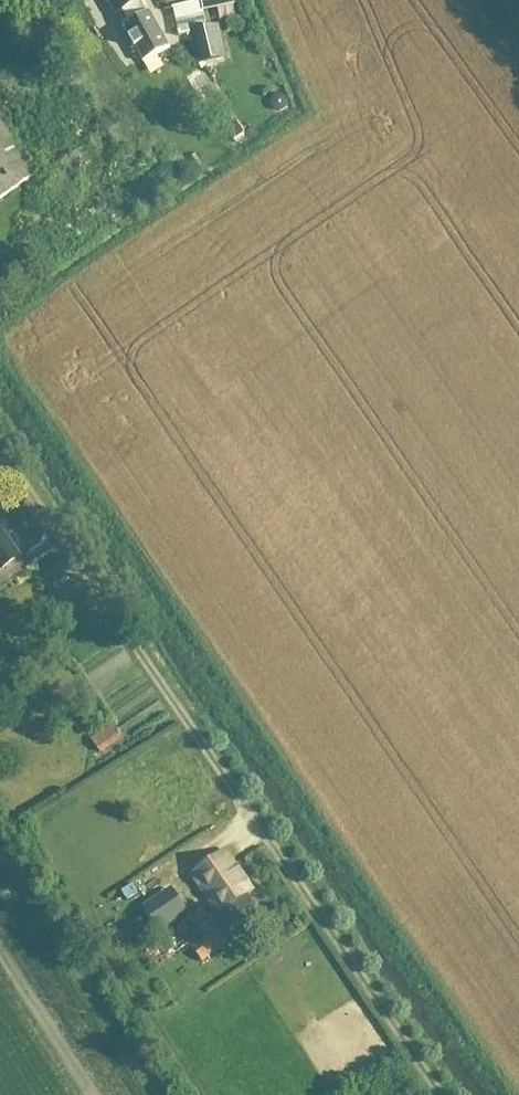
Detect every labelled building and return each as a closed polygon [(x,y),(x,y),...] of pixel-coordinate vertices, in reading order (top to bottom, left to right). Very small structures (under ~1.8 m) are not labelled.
[(116,15),(121,12),(128,24),(121,27),(142,64),(169,49),(149,12),(145,14),(139,2),(142,1),(141,0),(108,0),(116,15)] [(202,11),(235,3),(234,0),(199,0),(202,11)] [(216,28),(189,34),(196,65),(223,59),(216,28)] [(205,101),(217,94),(202,71),(191,79),(205,101)] [(18,557),(0,530),(0,570),(18,557)] [(111,726),(91,740),(100,755),(121,742),(111,726)] [(223,854),(191,877),(207,899),(211,896),(221,910),(223,909),(235,927),(255,913),(242,895),(249,891),(223,854)] [(159,900),(144,910),(158,930),(173,920),(185,911),(171,891),(159,900)] [(205,960),(233,943),(222,925),(194,942),(205,960)]
